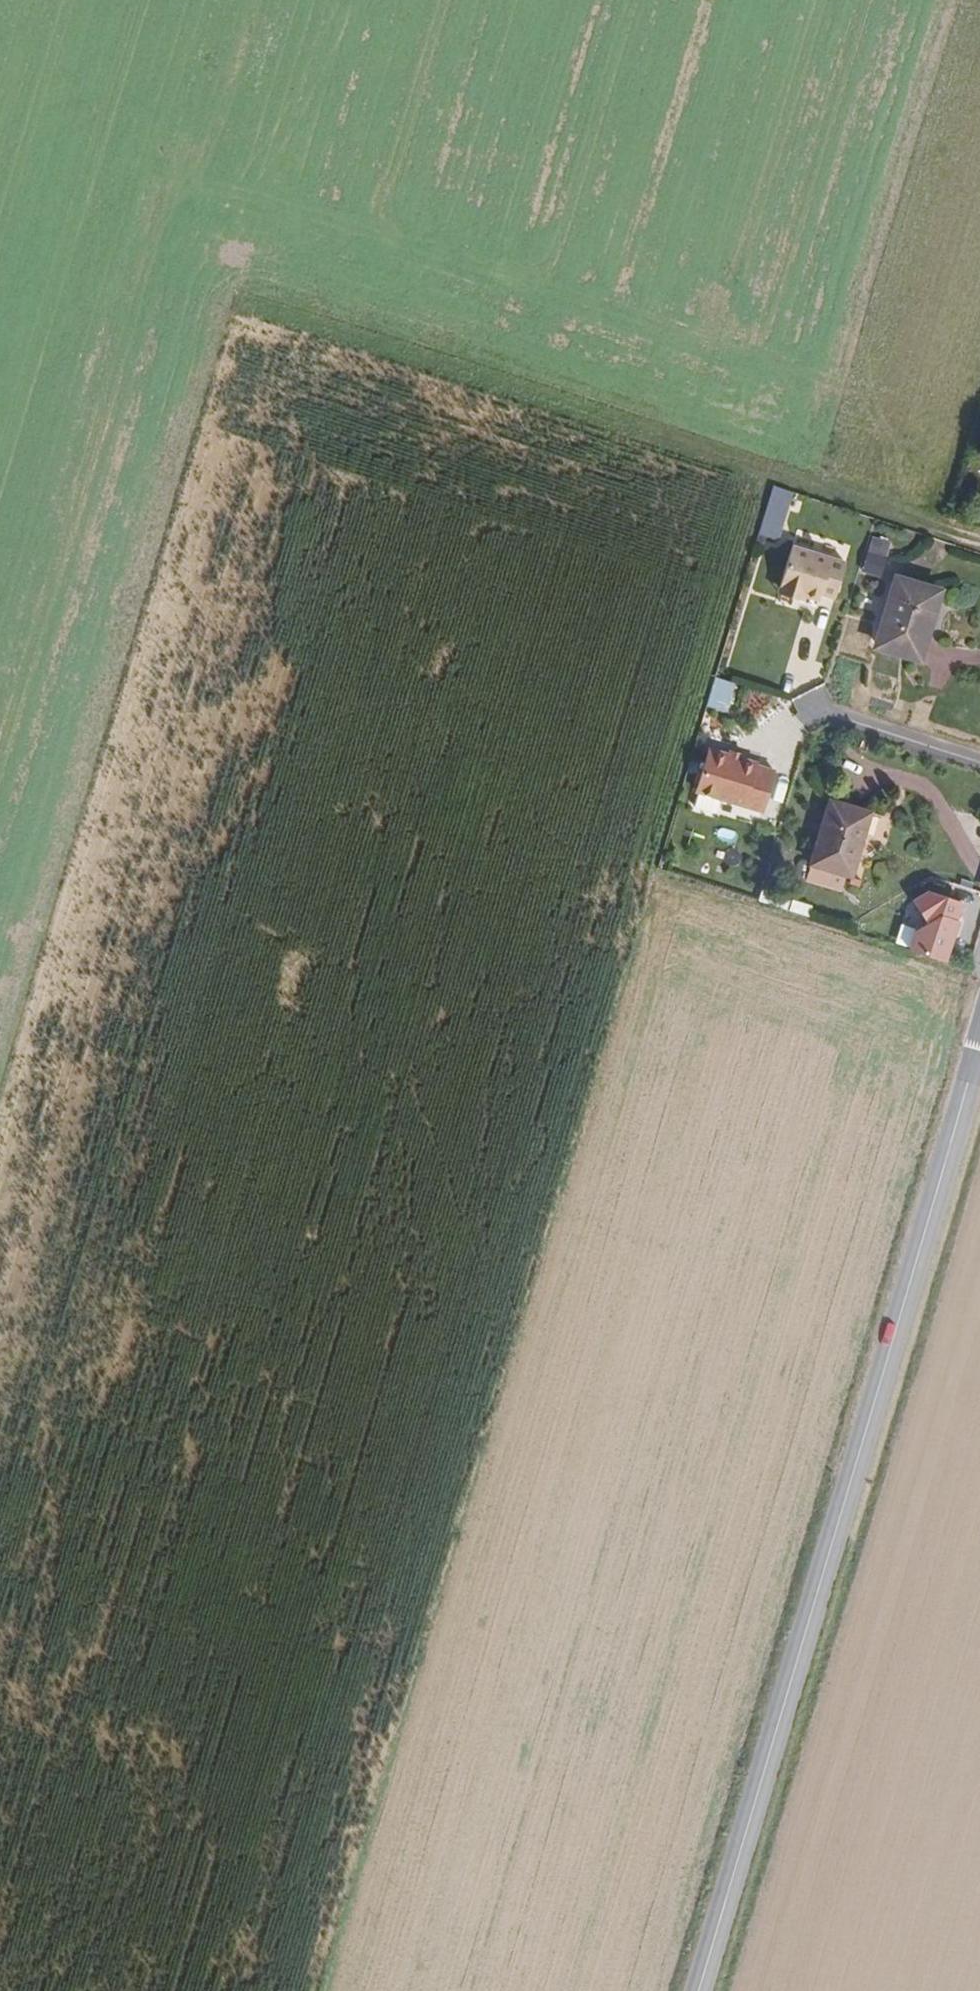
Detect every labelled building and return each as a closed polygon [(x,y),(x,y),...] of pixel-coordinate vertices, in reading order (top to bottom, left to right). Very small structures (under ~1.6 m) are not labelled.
[(778,542),(791,495),(773,488),(759,536),(778,542)] [(882,560),(887,545),(868,539),(863,553),(882,560)] [(832,596),(843,560),(789,545),(777,588),(802,594),(817,598),(818,592),(832,596)] [(877,577),(882,560),(863,553),(857,571),(877,577)] [(913,665),(935,594),(892,580),(870,651),(913,665)] [(802,594),(777,588),(776,593),(801,599),(802,594)] [(729,714),(737,686),(716,679),(708,707),(729,714)] [(763,815),(775,774),(742,763),(742,761),(711,752),(698,795),(763,815)] [(849,877),(868,811),(829,799),(809,865),(849,877)] [(943,965),(955,925),(939,919),(912,935),(907,953),(943,965)]
